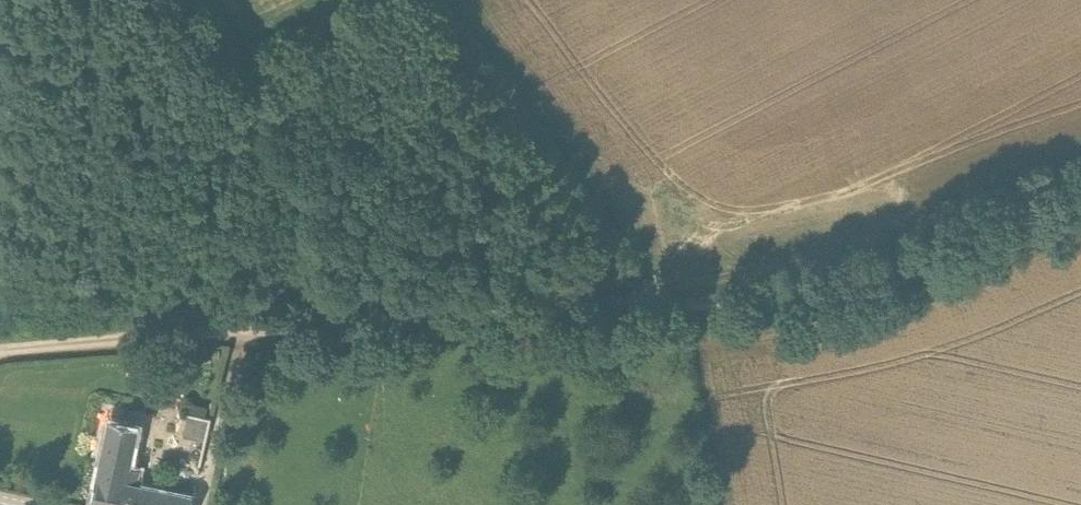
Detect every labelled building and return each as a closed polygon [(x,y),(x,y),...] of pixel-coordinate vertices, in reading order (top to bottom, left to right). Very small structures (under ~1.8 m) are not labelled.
[(184,433),(208,438),(213,416),(189,411),(184,433)] [(103,504),(192,504),(194,497),(135,484),(138,469),(137,468),(139,463),(130,461),(138,423),(112,418),(93,503),(103,504)]
